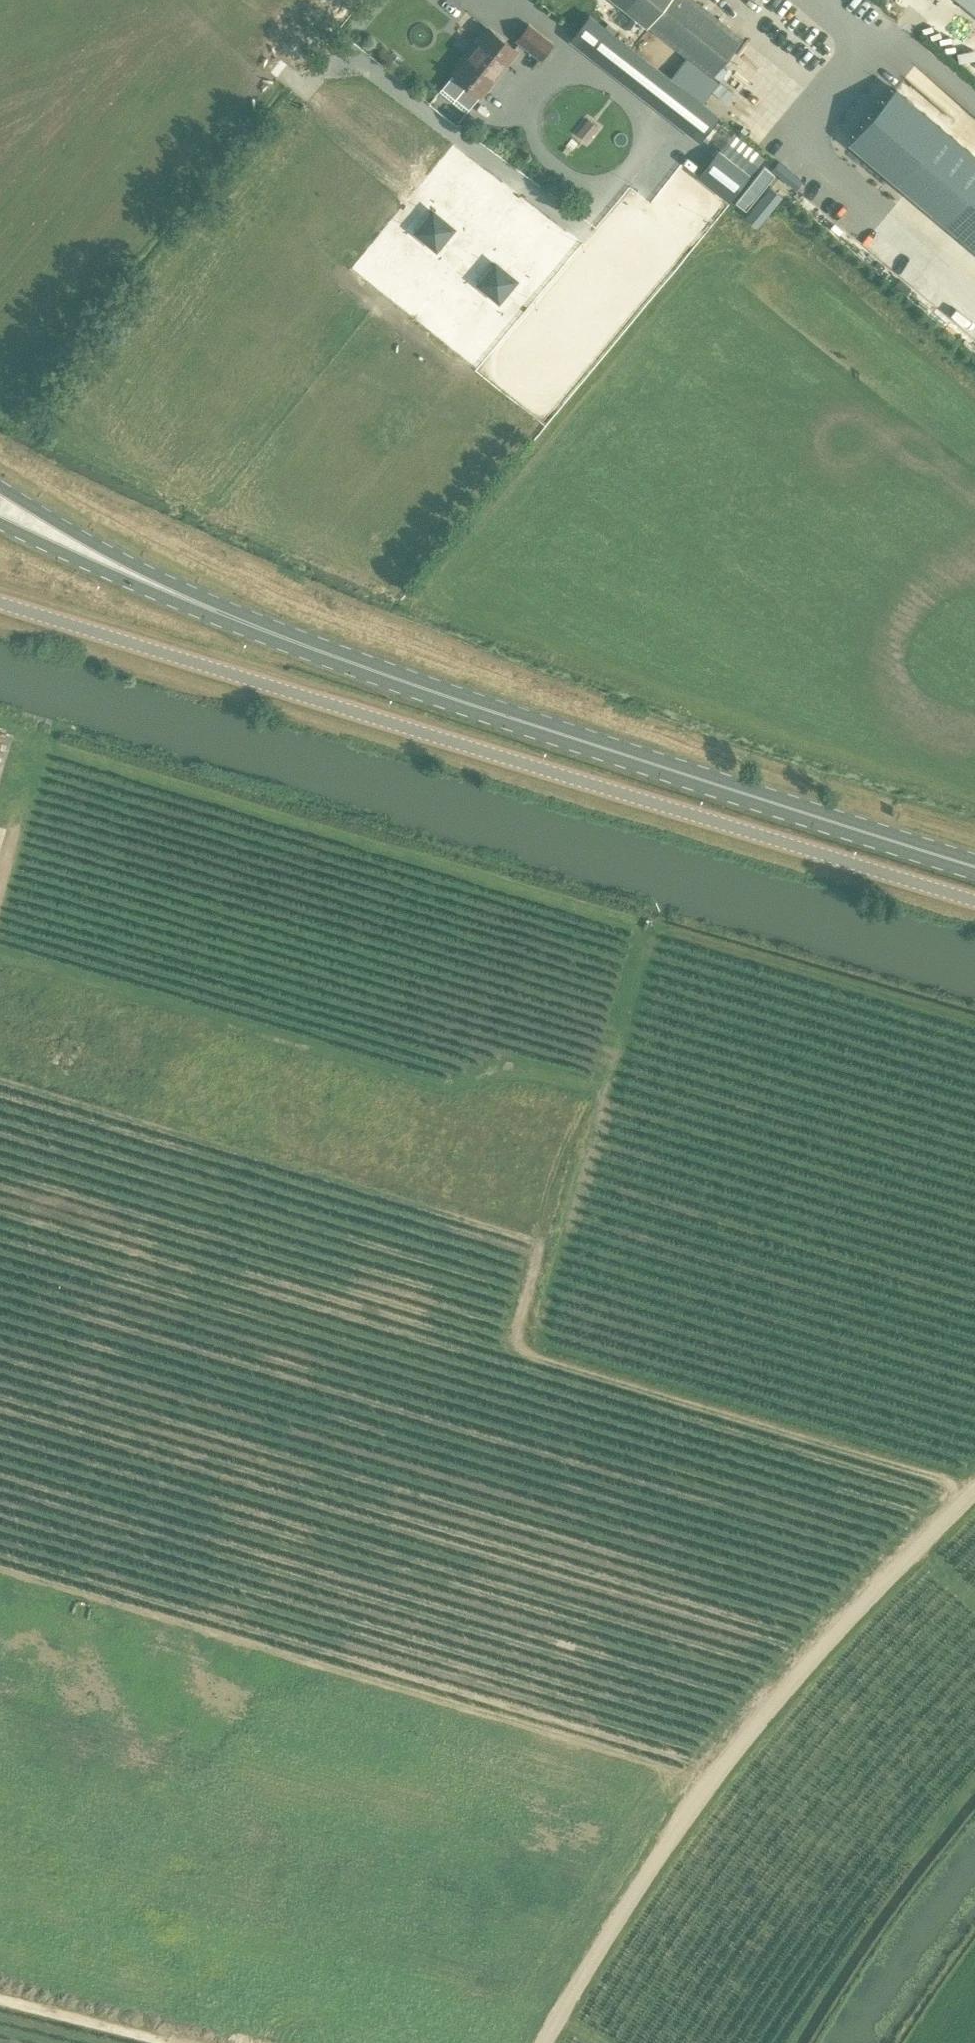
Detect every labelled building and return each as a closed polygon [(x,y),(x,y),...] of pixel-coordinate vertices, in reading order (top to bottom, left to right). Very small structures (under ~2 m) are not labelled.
[(711,75),(742,38),(695,0),(618,0),(711,75)] [(974,13),(974,0),(959,0),(974,13)] [(573,38),(688,129),(704,109),(588,18),(573,38)] [(515,40),(540,60),(554,42),(528,22),(515,40)] [(456,74),(441,93),(467,113),(482,94),(483,94),(518,49),(491,28),(456,73),(456,74)] [(393,52),(388,59),(398,67),(403,59),(393,52)] [(851,141),(974,245),(974,150),(897,85),(851,141)] [(704,109),(688,129),(704,141),(720,122),(704,109)] [(587,142),(598,127),(587,118),(576,133),(587,142)] [(764,157),(733,132),(720,149),(750,173),(764,157)] [(717,151),(696,178),(728,204),(749,177),(717,151)] [(780,175),(751,224),(763,231),(792,182),(780,175)]
